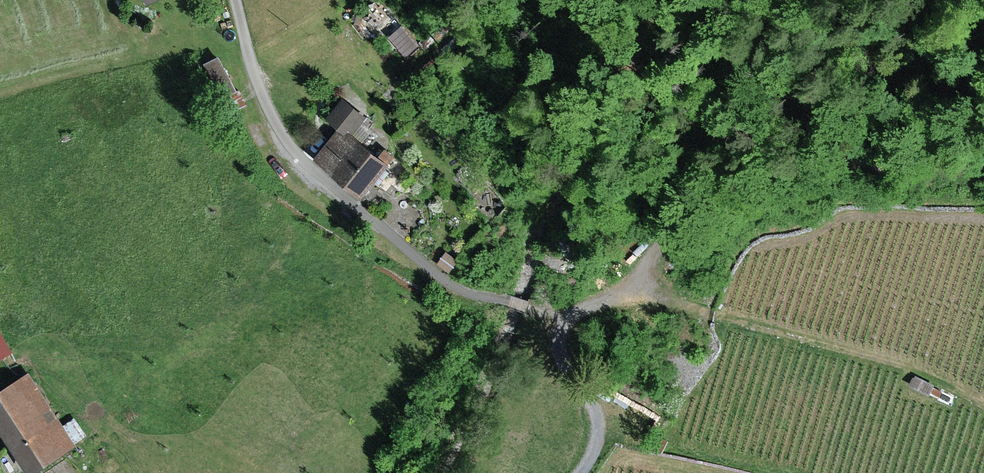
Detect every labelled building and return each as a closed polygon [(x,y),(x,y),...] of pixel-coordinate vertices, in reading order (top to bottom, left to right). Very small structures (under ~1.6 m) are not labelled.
[(238,91),(219,55),(203,64),(220,97),(218,98),(227,115),(248,104),(240,89),(238,91)] [(343,97),(327,116),(340,126),(315,156),(364,196),(392,162),(355,132),(368,117),(343,97)] [(14,352),(0,327),(0,360),(14,352)] [(31,372),(0,392),(0,426),(31,472),(37,472),(79,445),(31,372)] [(936,384),(915,375),(910,385),(931,394),(932,391),(941,396),(944,389),(935,386),(936,384)]
